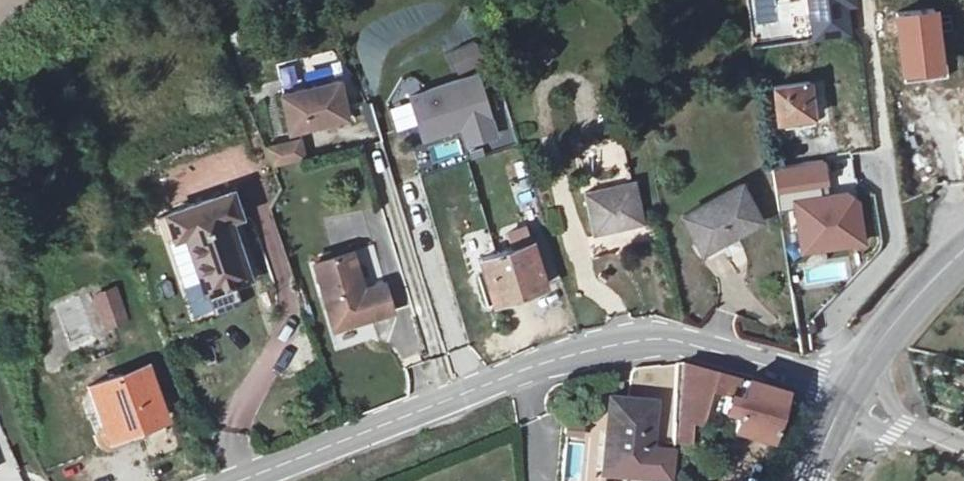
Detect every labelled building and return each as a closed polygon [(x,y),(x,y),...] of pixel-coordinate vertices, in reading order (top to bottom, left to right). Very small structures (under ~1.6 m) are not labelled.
[(781,0),(747,0),(748,23),(783,20),(781,0)] [(861,0),(811,0),(816,39),(865,33),(861,0)] [(940,4),(902,9),(909,69),(922,67),(923,76),(943,74),(938,41),(945,40),(940,4)] [(475,37),(451,51),(461,68),(485,55),(475,37)] [(453,128),(467,123),(473,142),(500,133),(482,72),(415,92),(428,135),(446,130),(445,127),(452,125),(453,128)] [(352,113),(343,75),(286,90),(295,127),(352,113)] [(818,75),(782,81),(788,117),(824,111),(818,75)] [(275,160),(309,155),(306,136),(272,142),(275,160)] [(609,165),(626,163),(624,140),(606,142),(609,165)] [(823,159),(776,165),(779,186),(826,180),(823,159)] [(637,179),(588,191),(599,235),(648,222),(637,179)] [(749,183),(686,210),(706,247),(768,218),(749,183)] [(169,243),(183,238),(193,234),(223,310),(247,301),(242,287),(259,279),(237,217),(246,214),(238,187),(210,197),(172,211),(160,215),(163,224),(169,243)] [(794,202),(803,253),(868,242),(860,191),(794,202)] [(485,254),(497,300),(548,283),(529,222),(508,228),(514,245),(485,254)] [(390,281),(372,288),(358,248),(318,262),(340,328),(399,308),(390,281)] [(103,329),(129,320),(117,284),(91,293),(103,329)] [(416,311),(391,313),(394,359),(419,357),(416,311)] [(728,386),(733,370),(684,355),(678,421),(677,438),(690,440),(691,422),(695,376),(728,386)] [(142,362),(91,385),(116,440),(167,417),(142,362)] [(776,432),(789,388),(742,374),(738,394),(726,391),(722,409),(734,412),(730,426),(775,437),(776,432)] [(612,397),(602,474),(662,480),(673,480),(676,453),(651,450),(656,403),(612,397)]
